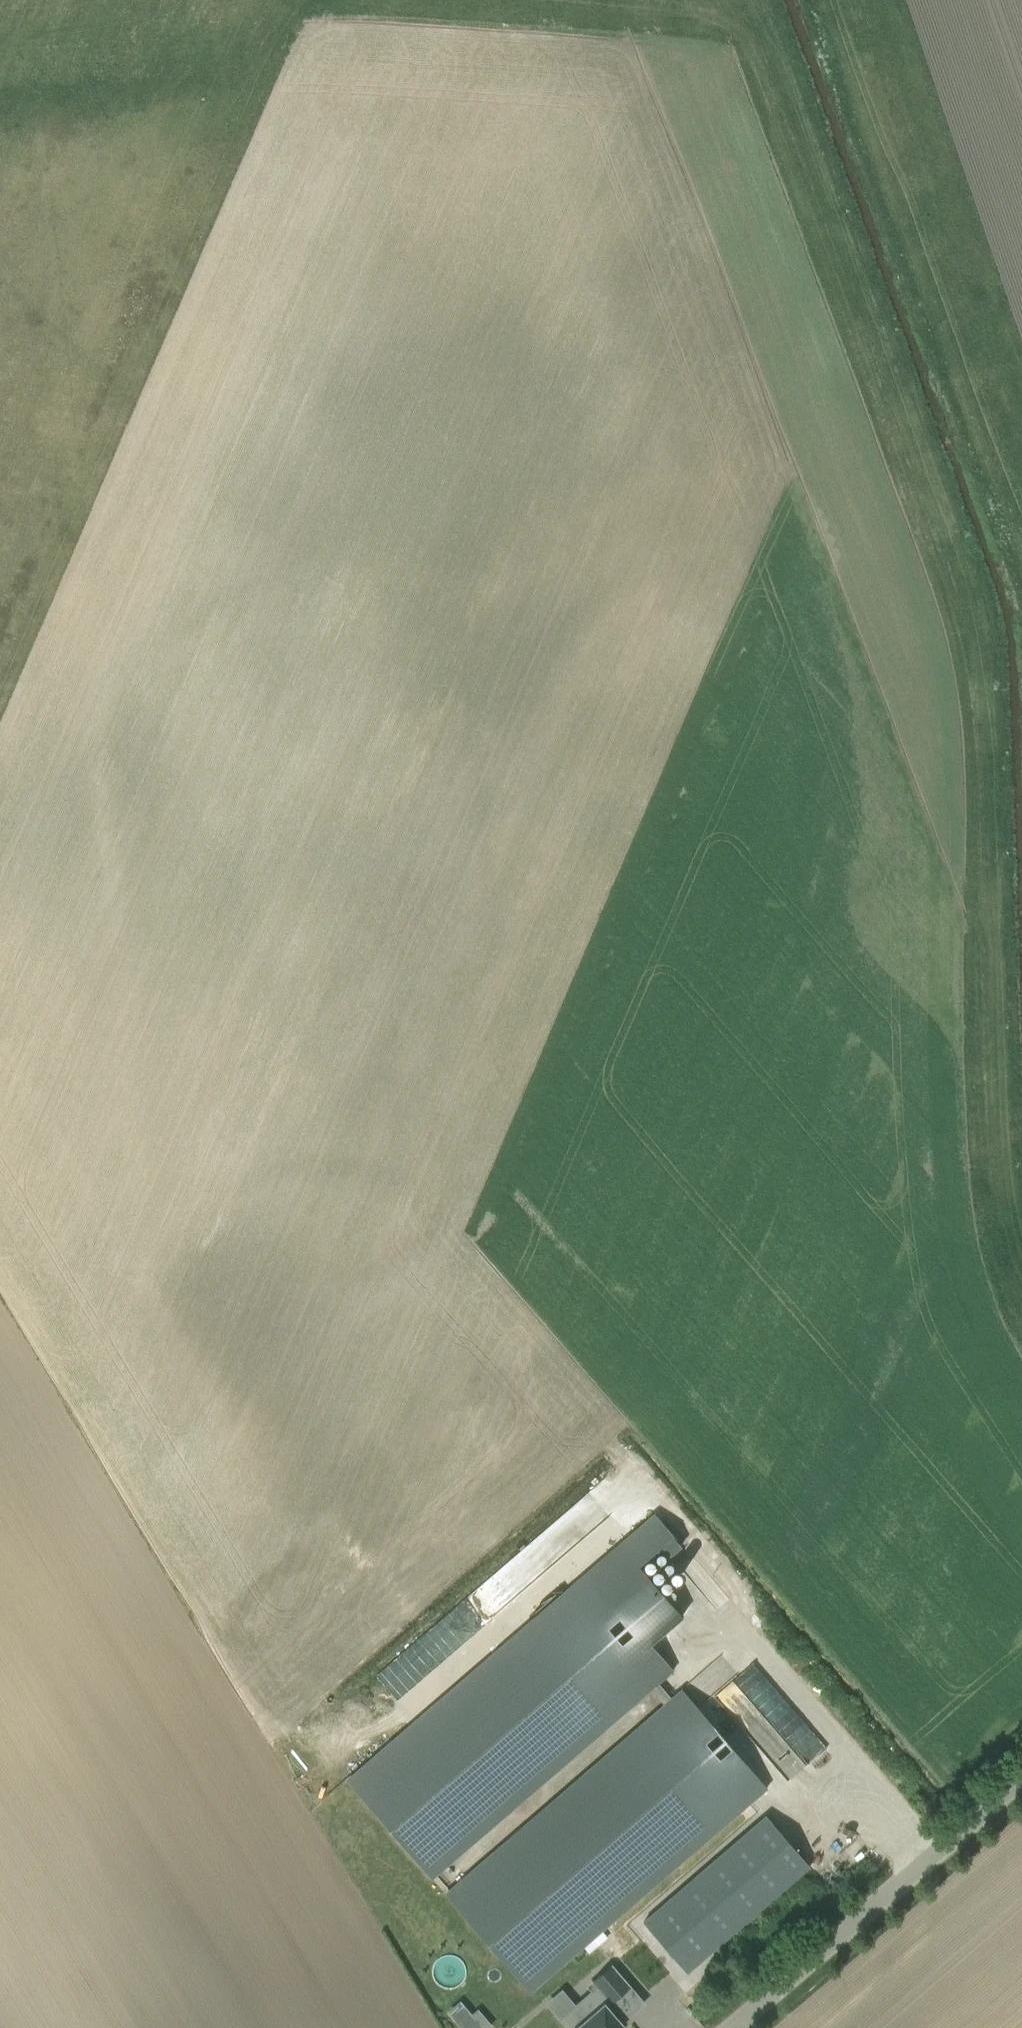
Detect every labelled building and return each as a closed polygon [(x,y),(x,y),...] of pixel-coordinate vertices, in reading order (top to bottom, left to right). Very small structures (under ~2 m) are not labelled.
[(436,1875),(651,1689),(664,1704),(449,1890),(534,1989),(767,1788),(682,1689),(671,1698),(658,1683),(674,1669),(651,1643),(683,1615),(639,1566),(674,1535),(655,1514),(350,1776),(436,1875)] [(825,1748),(759,1667),(741,1682),(770,1718),(771,1717),(808,1762),(825,1748)] [(687,1972),(809,1866),(766,1815),(643,1922),(687,1972)] [(623,2025),(607,2007),(630,1987),(611,1965),(592,1981),(597,1987),(560,2019),(569,2027),(620,2027),(623,2025)] [(444,2011),(459,2027),(485,2027),(491,2023),(475,2006),(469,2011),(458,1999),(444,2011)]
